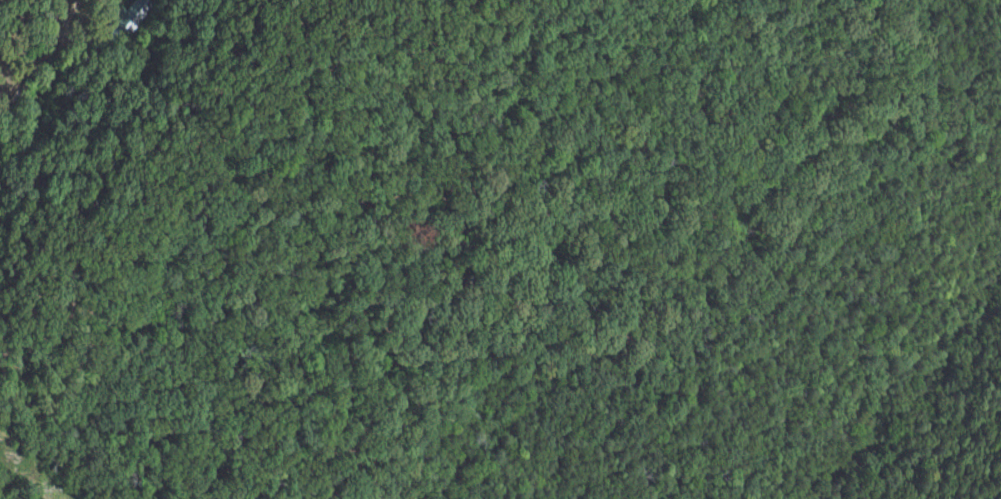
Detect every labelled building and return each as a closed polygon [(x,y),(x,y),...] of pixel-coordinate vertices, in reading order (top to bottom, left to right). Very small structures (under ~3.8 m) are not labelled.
[(125,37),(155,4),(151,0),(133,0),(111,24),(125,37)]
